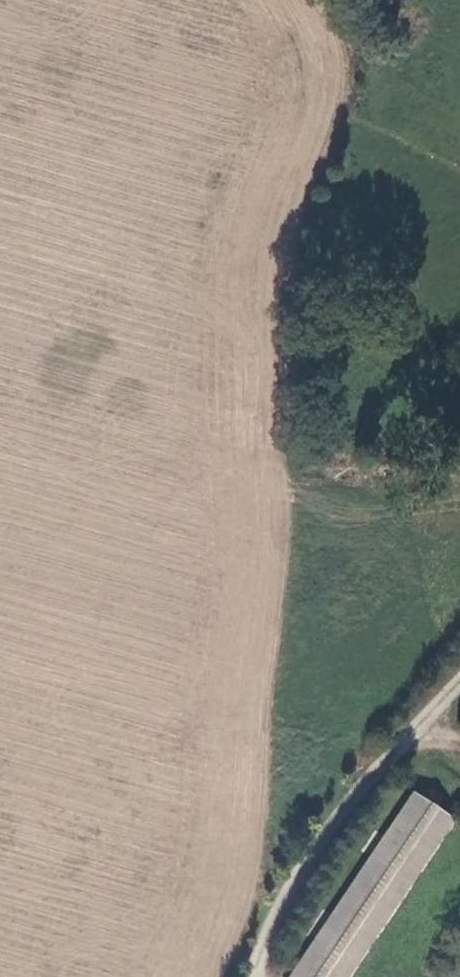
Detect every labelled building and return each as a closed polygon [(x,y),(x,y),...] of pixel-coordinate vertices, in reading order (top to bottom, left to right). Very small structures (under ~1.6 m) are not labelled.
[(289,976),(343,976),(448,819),(411,792),(289,976)]
